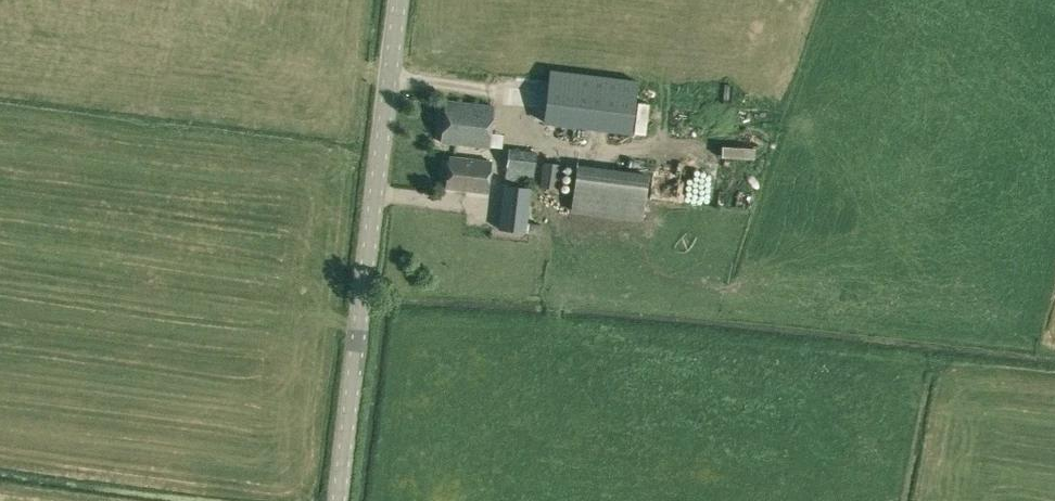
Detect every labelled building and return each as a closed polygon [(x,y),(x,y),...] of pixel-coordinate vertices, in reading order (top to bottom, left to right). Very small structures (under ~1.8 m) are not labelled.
[(636,81),(550,70),(544,122),(630,132),(636,81)] [(441,143),(488,148),(493,106),(445,100),(441,138),(441,143)] [(504,185),(531,188),(536,151),(508,148),(504,185)] [(449,156),(445,188),(486,193),(490,161),(449,156)] [(560,164),(543,162),(539,187),(557,190),(560,164)] [(645,177),(574,167),(568,211),(639,220),(645,177)] [(720,172),(712,208),(737,214),(745,178),(720,172)] [(653,174),(650,195),(668,197),(671,176),(653,174)] [(526,224),(531,188),(504,185),(503,185),(497,229),(525,233),(526,224)] [(526,224),(525,233),(540,234),(541,225),(526,224)]
